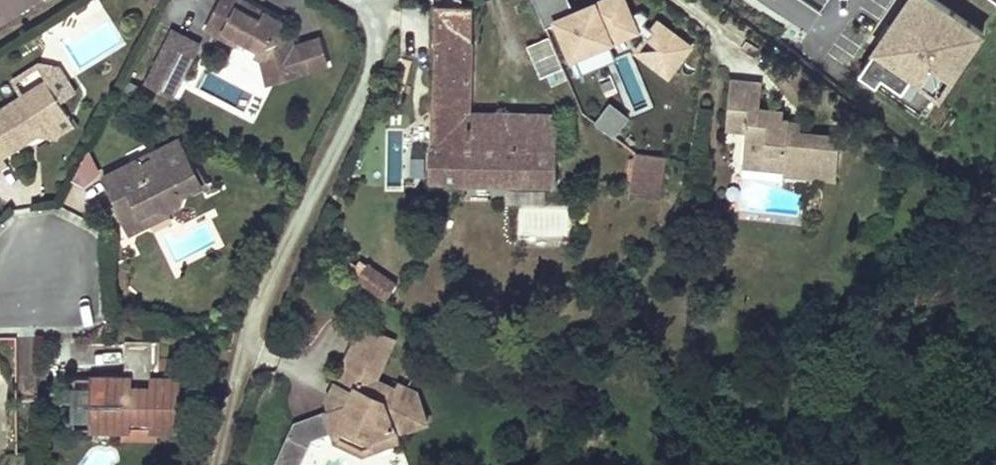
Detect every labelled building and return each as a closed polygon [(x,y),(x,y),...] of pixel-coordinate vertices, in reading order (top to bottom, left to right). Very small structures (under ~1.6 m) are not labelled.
[(29,0),(0,0),(0,19),(29,0)] [(205,24),(235,40),(238,32),(260,43),(279,53),(285,71),(327,57),(318,29),(293,38),(290,28),(277,22),(281,14),(263,5),(259,13),(246,6),(249,0),(217,0),(205,24)] [(263,5),(253,0),(249,0),(246,6),(259,13),(263,5)] [(540,10),(564,0),(535,0),(540,10)] [(540,10),(547,27),(559,21),(576,14),(578,20),(591,15),(588,9),(596,6),(594,3),(575,11),(570,0),(564,0),(540,10)] [(559,21),(576,60),(600,49),(598,44),(637,27),(650,36),(661,44),(650,59),(670,74),(691,45),(659,22),(654,29),(645,23),(650,15),(643,10),(630,16),(623,0),(610,0),(596,6),(588,9),(591,15),(578,20),(576,14),(559,21)] [(935,0),(919,0),(916,6),(908,0),(890,27),(887,25),(876,41),(879,43),(888,48),(883,55),(875,49),(859,73),(910,106),(918,95),(927,101),(934,91),(946,73),(951,77),(963,59),(958,55),(967,42),(972,45),(982,31),(935,0)] [(436,5),(436,179),(449,179),(451,145),(471,144),(472,111),(473,5),(461,5),(444,5),(436,5)] [(200,42),(173,28),(145,82),(173,96),(200,42)] [(661,44),(650,36),(639,51),(650,59),(661,44)] [(563,72),(550,38),(526,47),(539,81),(563,72)] [(972,45),(967,42),(958,55),(963,59),(966,60),(975,47),(972,45)] [(279,53),(260,43),(257,50),(262,53),(269,76),(285,71),(279,53)] [(879,43),(875,49),(883,55),(888,48),(879,43)] [(59,68),(44,77),(57,99),(73,89),(59,68)] [(951,77),(946,73),(934,91),(943,97),(955,79),(951,77)] [(0,105),(0,159),(4,157),(1,152),(32,132),(26,123),(36,117),(43,126),(52,127),(56,118),(65,112),(57,99),(44,77),(0,105)] [(761,84),(732,82),(729,122),(752,124),(751,131),(749,166),(787,169),(787,176),(839,178),(843,132),(799,131),(789,131),(789,120),(783,119),(783,111),(759,108),(761,84)] [(919,113),(927,101),(918,95),(910,106),(919,113)] [(629,117),(610,103),(596,123),(615,136),(629,117)] [(557,180),(557,146),(557,114),(490,111),(472,111),(471,144),(451,145),(449,179),(557,180)] [(56,134),(73,123),(65,112),(56,118),(52,127),(56,134)] [(789,131),(799,131),(799,120),(789,120),(789,131)] [(752,124),(729,122),(729,130),(751,131),(752,124)] [(139,156),(103,174),(130,226),(148,217),(145,210),(163,200),(172,205),(182,200),(182,191),(201,181),(178,137),(152,149),(155,156),(142,162),(139,156)] [(152,149),(139,156),(142,162),(155,156),(152,149)] [(640,194),(645,154),(633,153),(628,193),(640,194)] [(83,185),(103,168),(91,154),(71,171),(83,185)] [(640,194),(663,197),(668,157),(645,154),(640,194)] [(425,161),(412,160),(411,178),(424,179),(425,161)] [(145,210),(148,217),(172,205),(163,200),(145,210)] [(397,287),(368,266),(356,283),(384,304),(397,287)] [(396,338),(363,323),(357,337),(390,352),(396,338)] [(390,352),(357,337),(349,353),(337,381),(346,385),(354,389),(348,402),(337,406),(327,410),(334,430),(345,426),(371,438),(375,448),(401,439),(398,430),(430,419),(419,388),(402,381),(399,386),(379,377),(390,352)] [(123,374),(95,373),(94,427),(178,427),(178,375),(168,375),(168,358),(157,358),(158,338),(123,338),(123,374)] [(74,373),(73,426),(94,427),(95,373),(74,373)] [(354,389),(346,385),(337,406),(348,402),(354,389)] [(296,421),(291,433),(306,441),(307,439),(316,436),(334,430),(327,410),(296,421)] [(337,438),(366,452),(375,448),(371,438),(345,426),(334,430),(337,438)] [(295,464),(303,464),(316,436),(307,439),(306,441),(291,433),(288,438),(304,445),(295,464)] [(304,445),(288,438),(278,461),(286,464),(295,464),(304,445)]
